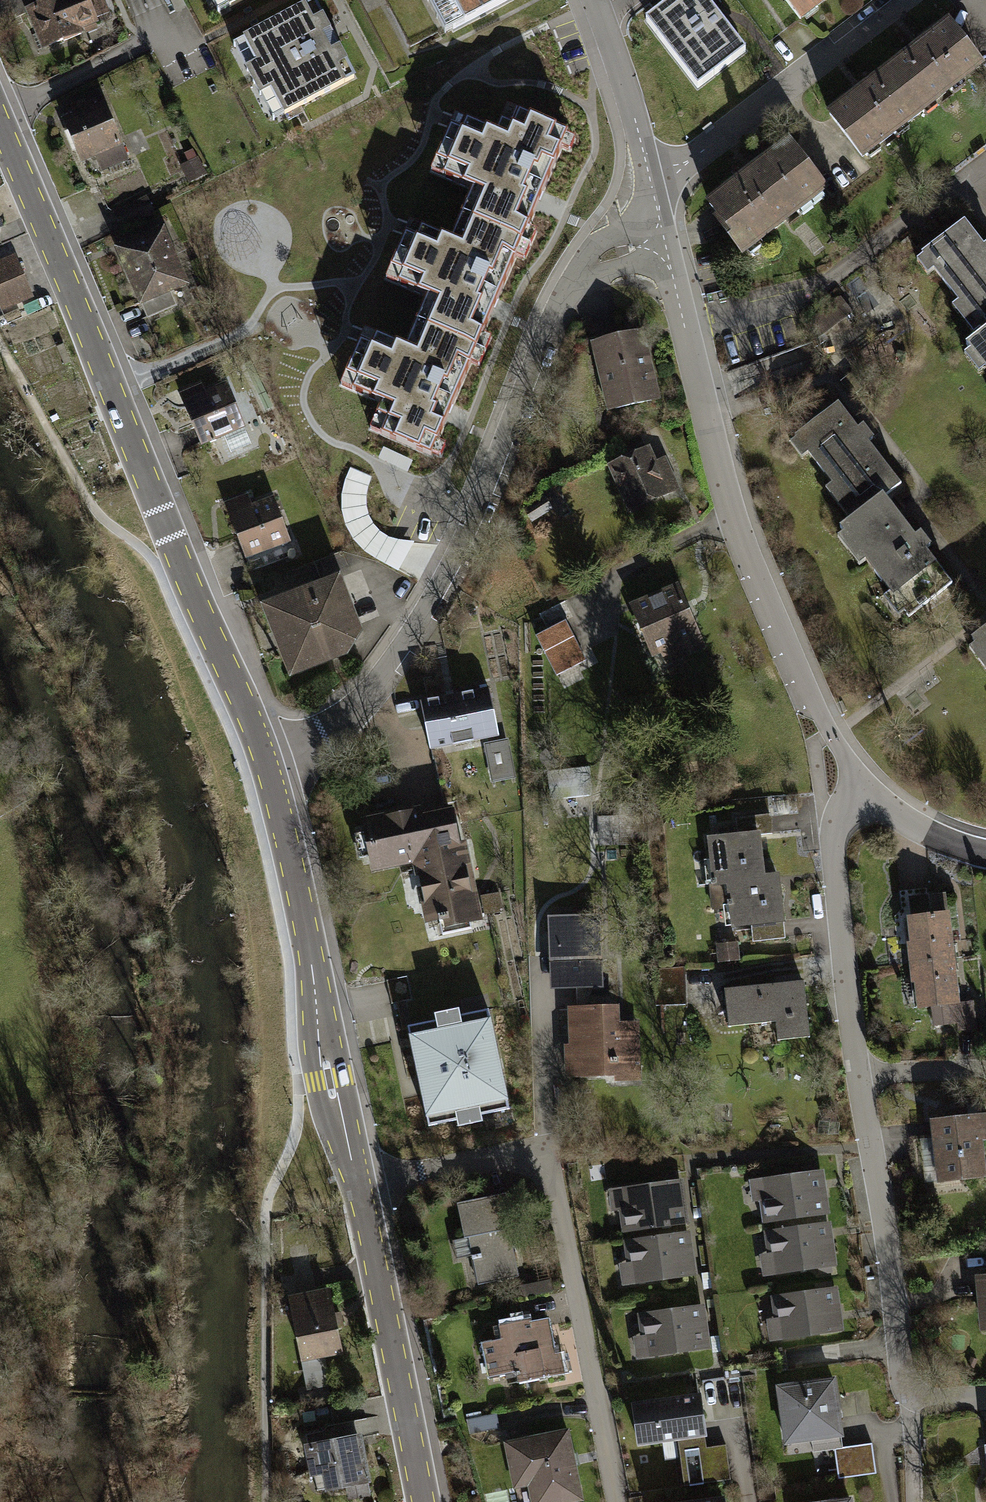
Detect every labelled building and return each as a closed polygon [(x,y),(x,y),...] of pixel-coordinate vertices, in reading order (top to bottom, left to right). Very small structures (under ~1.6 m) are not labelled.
[(27,6),(43,48),(99,28),(89,0),(44,0),(27,6)] [(214,25),(262,0),(201,0),(214,25)] [(313,0),(308,0),(230,41),(271,120),(353,77),(313,0)] [(448,31),(506,1),(506,0),(432,0),(448,31)] [(706,0),(673,0),(658,12),(671,28),(659,38),(699,89),(733,62),(724,50),(737,39),(706,0)] [(797,21),(825,0),(782,0),(797,21)] [(864,89),(831,115),(865,160),(984,70),(950,25),(919,48),(864,89)] [(102,99),(60,114),(79,165),(91,160),(96,172),(126,161),(102,99)] [(463,214),(522,238),(566,133),(507,109),(496,135),(462,121),(440,174),(474,188),(463,214)] [(788,145),(709,205),(746,254),(826,193),(788,145)] [(416,322),(477,347),(522,238),(463,214),(452,241),(417,226),(394,282),(427,295),(416,322)] [(959,344),(972,362),(978,358),(985,368),(985,244),(985,245),(967,221),(915,259),(925,272),(933,266),(957,299),(951,303),(973,334),(959,344)] [(162,226),(120,244),(111,248),(137,306),(142,304),(147,317),(178,303),(173,291),(187,285),(162,226)] [(0,260),(0,309),(30,297),(12,255),(0,260)] [(369,427),(433,453),(477,347),(416,322),(406,347),(371,333),(350,384),(381,397),(369,427)] [(642,331),(595,341),(610,409),(657,399),(642,331)] [(201,381),(180,389),(203,446),(224,437),(230,451),(248,444),(242,428),(246,426),(228,383),(206,392),(201,381)] [(836,403),(788,438),(802,456),(808,451),(828,478),(821,484),(845,517),(836,524),(841,531),(836,535),(858,563),(865,558),(890,591),(879,599),(892,617),(902,609),(907,616),(950,584),(924,550),(931,545),(924,536),(920,531),(913,536),(882,495),(898,483),(865,440),(872,434),(867,427),(863,422),(856,428),(836,403)] [(648,445),(615,459),(608,462),(629,511),(682,488),(667,454),(654,460),(648,445)] [(248,496),(228,503),(246,556),(289,541),(272,496),(251,503),(248,496)] [(340,571),(262,600),(290,675),(348,653),(362,629),(340,571)] [(678,585),(635,602),(662,666),(704,649),(678,585)] [(565,623),(538,635),(555,673),(582,660),(565,623)] [(973,634),(977,639),(970,644),(985,666),(985,624),(973,634)] [(491,687),(422,698),(435,778),(471,773),(466,742),(499,737),(491,687)] [(510,740),(486,744),(494,785),(517,781),(510,740)] [(419,808),(363,820),(373,868),(415,860),(427,921),(438,918),(439,922),(449,920),(448,916),(455,915),(456,921),(477,917),(463,850),(458,851),(450,811),(420,816),(419,808)] [(765,874),(761,828),(710,832),(713,878),(726,877),(765,874)] [(781,872),(765,874),(726,877),(730,925),(785,920),(781,872)] [(484,914),(502,911),(499,893),(481,896),(484,914)] [(951,957),(944,895),(910,899),(912,916),(910,916),(913,941),(909,942),(911,962),(951,957)] [(550,915),(551,988),(604,988),(603,914),(550,915)] [(934,1023),(958,1020),(959,1029),(975,1027),(972,1002),(956,1004),(951,957),(911,962),(914,982),(918,982),(921,1006),(932,1005),(934,1023)] [(803,982),(740,988),(734,988),(734,995),(724,996),(727,1027),(772,1023),(774,1042),(809,1039),(803,982)] [(618,1002),(573,1004),(574,1043),(569,1043),(571,1076),(602,1075),(602,1082),(638,1080),(635,1021),(619,1022),(618,1002)] [(407,1026),(428,1126),(457,1120),(455,1111),(479,1106),(481,1114),(509,1108),(488,1010),(459,1016),(461,1025),(438,1030),(436,1020),(407,1026)] [(932,1123),(937,1185),(985,1181),(982,1141),(985,1140),(985,1118),(932,1123)] [(825,1173),(754,1181),(756,1203),(765,1202),(767,1224),(830,1216),(825,1173)] [(681,1178),(610,1186),(612,1209),(621,1208),(623,1229),(686,1222),(681,1178)] [(506,1193),(465,1202),(471,1233),(467,1234),(468,1236),(453,1239),(457,1259),(471,1256),(472,1260),(475,1259),(480,1284),(519,1276),(510,1230),(514,1229),(506,1193)] [(830,1226),(768,1233),(771,1254),(762,1256),(764,1275),(835,1266),(830,1226)] [(688,1232),(626,1240),(629,1261),(620,1262),(623,1281),(693,1273),(688,1232)] [(329,1286),(288,1295),(308,1386),(328,1382),(323,1356),(343,1352),(329,1286)] [(838,1291),(776,1298),(779,1319),(770,1321),(772,1340),(843,1331),(838,1291)] [(704,1306),(642,1314),(645,1335),(636,1336),(639,1355),(709,1347),(704,1306)] [(530,1319),(497,1325),(500,1339),(484,1342),(491,1379),(518,1373),(520,1383),(563,1374),(558,1347),(551,1348),(545,1320),(531,1323),(530,1319)] [(831,1376),(772,1384),(780,1444),(840,1436),(831,1376)] [(696,1393),(628,1403),(634,1446),(702,1435),(696,1393)] [(472,1437),(502,1430),(499,1415),(469,1421),(472,1437)] [(510,1439),(505,1440),(514,1487),(527,1484),(530,1501),(542,1501),(581,1495),(569,1429),(510,1439)] [(359,1433),(306,1442),(312,1479),(323,1477),(325,1491),(368,1483),(359,1433)] [(868,1443),(830,1448),(834,1477),(872,1472),(868,1443)] [(722,1445),(694,1448),(699,1482),(726,1479),(722,1445)]
